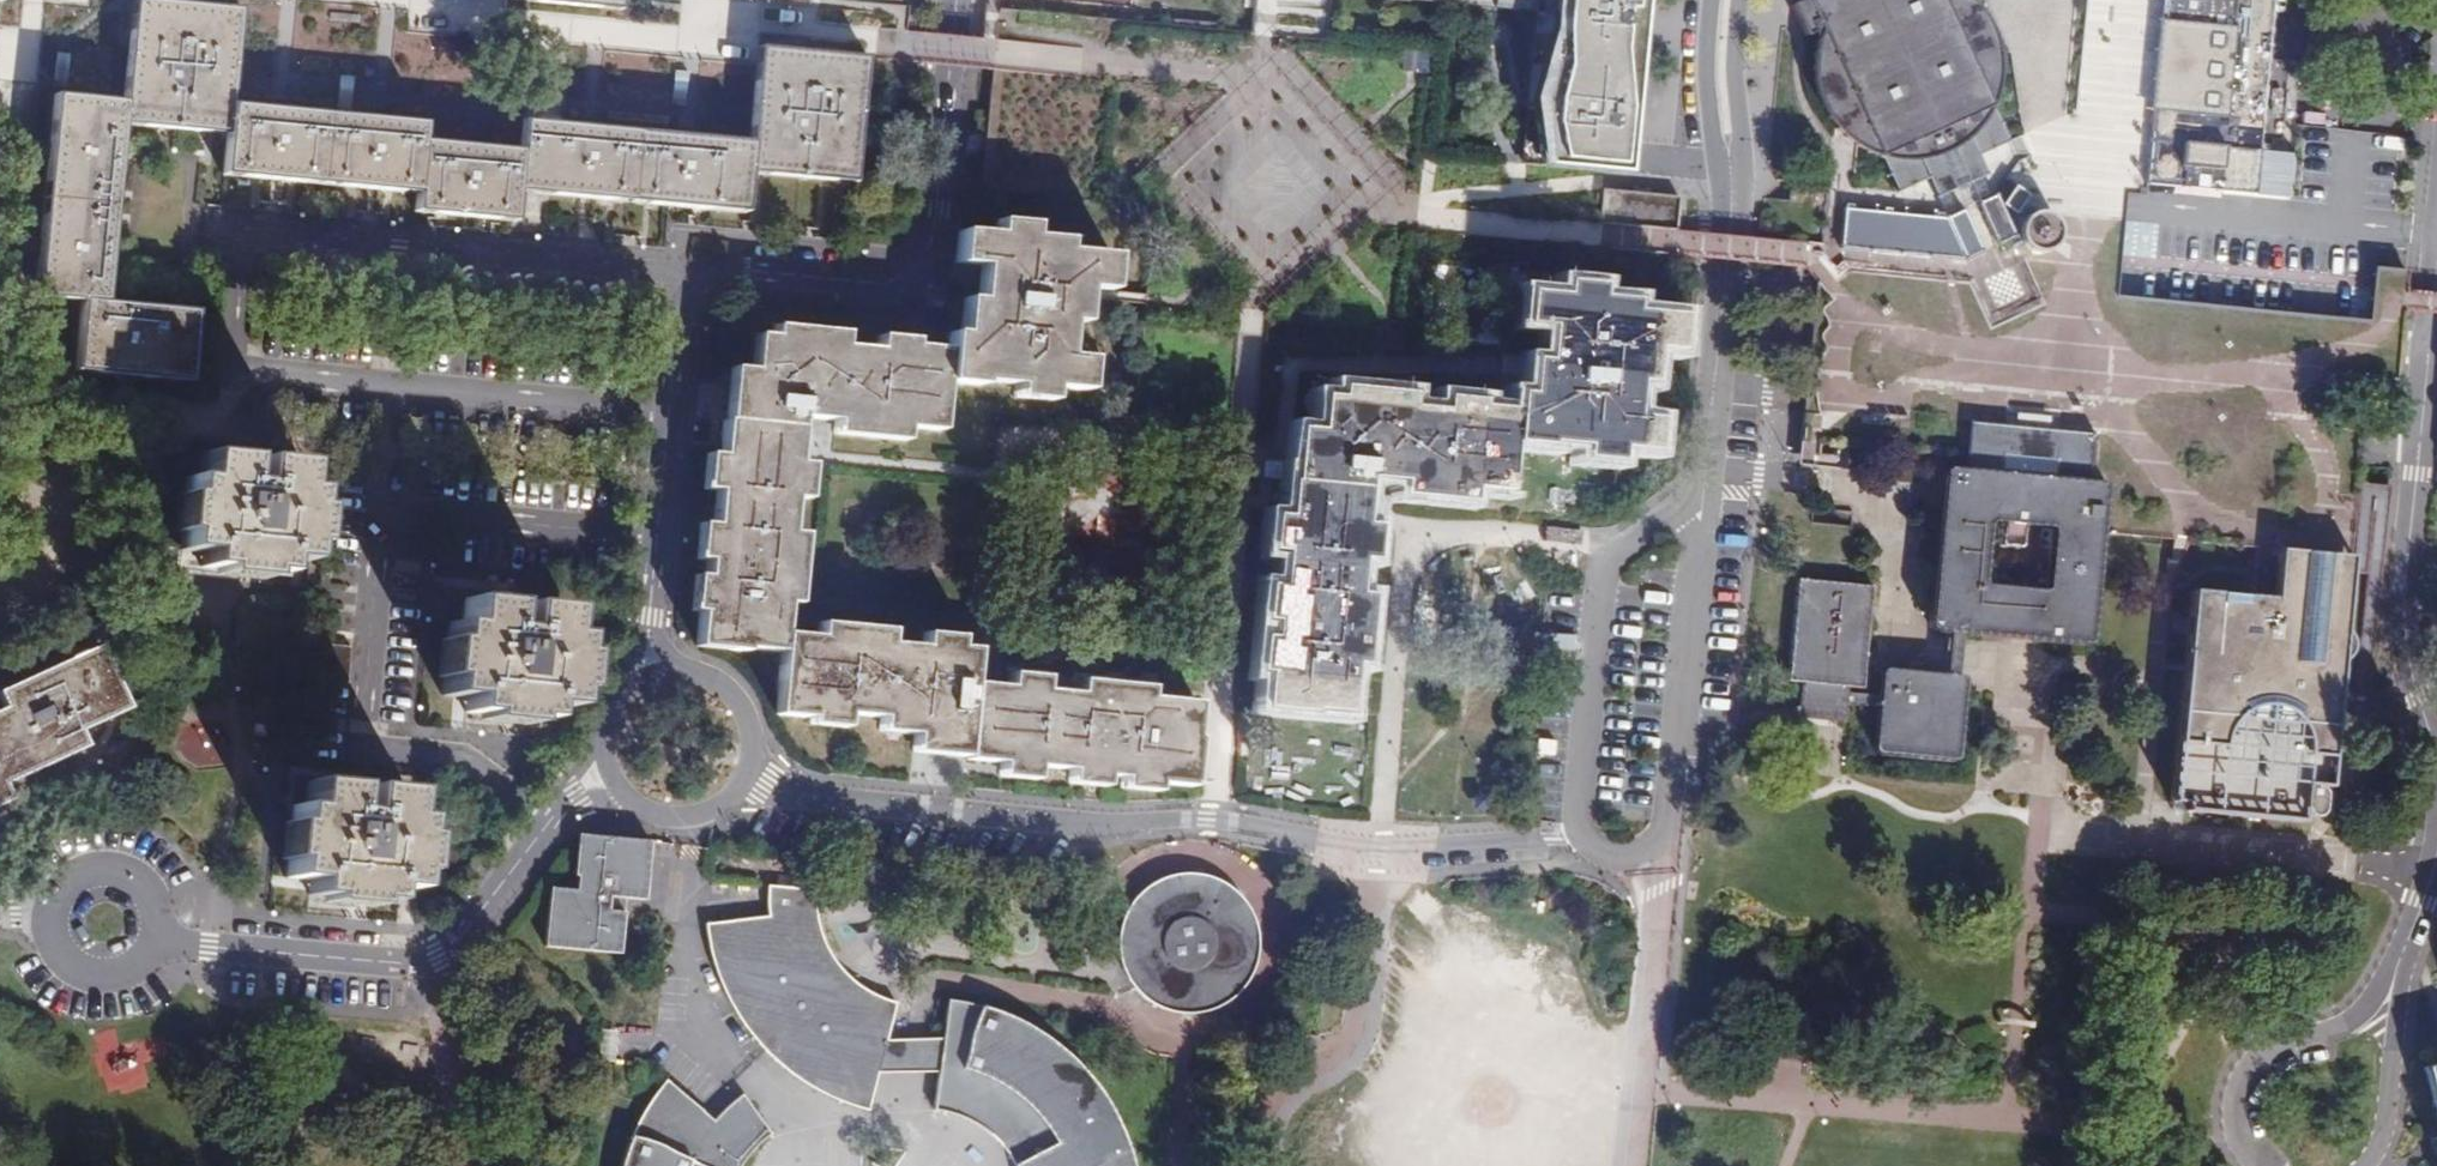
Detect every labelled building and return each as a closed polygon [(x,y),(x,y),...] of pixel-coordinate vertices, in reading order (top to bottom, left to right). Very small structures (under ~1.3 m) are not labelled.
[(853,182),(865,58),(759,49),(750,142),(523,121),(520,151),(422,142),(424,123),(232,105),(241,10),(134,0),(125,101),(54,95),(36,298),(82,302),(75,371),(190,381),(197,312),(106,303),(123,125),(227,134),(224,176),(417,194),(415,212),(514,221),(517,191),(744,212),(747,172),(853,182)] [(512,0),(619,11),(620,0),(512,0)] [(1541,4),(1526,165),(1625,174),(1641,0),(1499,0),(1541,4)] [(1983,174),(1975,156),(2006,142),(1990,107),(1997,86),(1999,69),(1997,50),(1991,31),(1982,16),(1970,1),(1968,0),(1802,0),(1791,5),(1804,36),(1816,30),(1818,34),(1813,46),(1811,68),(1812,87),(1820,108),(1830,126),(1846,140),(1864,152),(1878,157),(1895,192),(1924,178),(1933,197),(1983,174)] [(2157,27),(2147,143),(2141,193),(2290,205),(2293,158),(2256,154),(2270,0),(2160,0),(2157,27)] [(1431,51),(1401,49),(1399,72),(1430,74),(1431,51)] [(899,61),(876,59),(874,81),(897,83),(899,61)] [(988,113),(976,112),(975,132),(986,132),(988,113)] [(1678,198),(1602,191),(1597,248),(1672,255),(1678,198)] [(2011,236),(1993,196),(1976,203),(1995,243),(2011,236)] [(1155,208),(1126,205),(1125,216),(1154,218),(1155,208)] [(1979,251),(1960,210),(1941,219),(1841,209),(1837,248),(1962,260),(1979,251)] [(2034,209),(2026,212),(2020,217),(2016,224),(2015,234),(2019,243),(2023,248),(2031,252),(2040,253),(2049,250),(2055,245),(2059,238),(2060,229),(2058,222),(2054,215),(2048,211),(2042,209),(2034,209)] [(1044,677),(1008,674),(1007,687),(973,684),(975,649),(959,648),(960,636),(924,633),(923,646),(889,643),(890,629),(819,623),(818,636),(784,633),(786,603),(797,604),(803,534),(791,533),(794,500),(806,501),(809,465),(797,464),(799,446),(801,419),(835,422),(834,436),(904,441),(904,429),(941,432),(944,383),(979,386),(979,384),(1014,387),(1014,398),(1050,401),(1051,388),(1086,391),(1088,359),(1065,357),(1067,322),(1082,324),(1084,295),(1085,289),(1110,291),(1112,255),(1063,251),(1064,241),(1030,238),(1031,225),(996,222),(995,235),(959,232),(957,265),(980,266),(977,301),(963,300),(960,335),(949,334),(948,350),(913,347),(914,340),(877,337),(876,350),(843,347),(844,334),(774,328),(773,337),(755,336),(752,371),(730,369),(726,420),(723,419),(720,456),(705,455),(702,490),(715,491),(713,523),(699,522),(696,559),(706,560),(704,576),(695,575),(692,612),(699,612),(696,647),(745,651),(745,649),(763,650),(763,651),(781,653),(776,715),(810,718),(809,725),(845,728),(846,715),(880,717),(879,732),(913,734),(911,753),(963,757),(963,761),(1000,764),(999,777),(1035,780),(1036,767),(1069,770),(1068,784),(1104,786),(1105,776),(1121,778),(1120,789),(1157,792),(1157,785),(1192,787),(1196,739),(1193,738),(1196,703),(1149,699),(1150,686),(1106,683),(1077,681),(1076,693),(1043,691),(1044,677)] [(1558,297),(1522,294),(1519,327),(1544,329),(1542,351),(1541,363),(1527,361),(1524,396),(1512,395),(1511,411),(1477,408),(1477,402),(1441,399),(1440,412),(1406,409),(1408,395),(1337,389),(1337,398),(1319,397),(1316,432),(1292,430),(1289,471),(1285,517),(1269,516),(1266,552),(1280,553),(1277,586),(1263,585),(1260,621),(1270,622),(1269,638),(1258,637),(1255,673),(1262,674),(1259,709),(1308,713),(1308,709),(1328,711),(1328,713),(1345,715),(1349,665),(1361,666),(1367,596),(1355,595),(1358,560),(1370,561),(1373,526),(1360,525),(1364,480),(1398,483),(1397,496),(1467,502),(1468,490),(1504,493),(1508,444),(1543,447),(1543,445),(1578,448),(1577,461),(1613,464),(1614,451),(1650,454),(1652,421),(1629,419),(1632,384),(1645,385),(1648,351),(1673,353),(1676,317),(1628,313),(1628,302),(1594,299),(1595,286),(1559,283),(1558,297)] [(1404,328),(1387,327),(1386,349),(1403,350),(1404,328)] [(1173,421),(1149,419),(1148,432),(1172,434),(1173,421)] [(1931,634),(1935,635),(1950,637),(1962,638),(2086,648),(2089,647),(2092,643),(2100,539),(2105,488),(2089,486),(2093,436),(2029,431),(1967,426),(1963,475),(1949,474),(1945,475),(1943,478),(1930,630),(1931,634)] [(244,458),(200,455),(198,480),(185,479),(180,550),(204,552),(203,568),(225,570),(279,574),(280,559),(302,561),(308,490),(297,489),(299,463),(257,460),(256,465),(243,464),(244,458)] [(2292,468),(2284,554),(2307,556),(2314,470),(2292,468)] [(2100,539),(2161,544),(2164,513),(2122,510),(2123,489),(2105,488),(2100,539)] [(2259,552),(2253,552),(2249,600),(2191,595),(2173,806),(2177,806),(2188,807),(2187,814),(2300,824),(2301,814),(2306,820),(2311,820),(2316,815),(2318,808),(2319,799),(2316,791),(2329,793),(2337,706),(2342,704),(2346,700),(2348,696),(2349,691),(2349,686),(2349,680),(2345,675),(2340,670),(2349,560),(2307,556),(2284,554),(2259,552)] [(463,595),(523,597),(524,581),(441,578),(440,617),(462,618),(463,595)] [(1873,591),(1798,585),(1790,687),(1806,688),(1804,714),(1845,717),(1846,711),(1878,714),(1875,752),(1879,758),(1957,765),(1960,763),(1962,760),(1968,684),(1967,681),(1964,680),(1959,679),(1947,678),(1887,673),(1883,677),(1882,682),(1880,701),(1846,698),(1847,691),(1864,692),(1873,591)] [(562,634),(565,608),(521,605),(521,609),(507,608),(507,603),(464,599),(462,625),(449,623),(442,696),(465,698),(464,713),(542,720),(544,705),(568,707),(574,635),(562,634)] [(1962,638),(1950,637),(1947,678),(1959,679),(1962,638)] [(350,646),(322,643),(319,679),(347,681),(350,646)] [(9,799),(2,784),(84,746),(78,731),(127,708),(99,647),(0,693),(0,699),(4,709),(0,711),(0,803),(9,799)] [(352,785),(307,781),(305,806),(292,805),(285,877),(308,880),(306,895),(386,902),(388,888),(410,890),(417,818),(406,817),(409,791),(364,786),(364,790),(351,789),(352,785)] [(2173,806),(2173,813),(2187,814),(2188,807),(2177,806),(2173,806)] [(649,842),(578,836),(575,875),(578,875),(576,892),(550,890),(545,947),(620,953),(623,914),(607,913),(608,897),(644,900),(649,842)] [(1250,913),(1243,901),(1234,892),(1222,883),(1210,878),(1191,874),(1176,875),(1160,880),(1147,888),(1136,898),(1128,909),(1122,922),(1119,938),(1120,955),(1124,969),(1131,983),(1141,995),(1153,1003),(1169,1010),(1185,1013),(1201,1012),(1215,1008),(1227,1002),(1239,992),(1248,980),(1254,966),(1257,953),(1258,941),(1256,927),(1250,913)] [(815,890),(767,888),(767,902),(768,917),(707,924),(707,937),(710,951),(717,973),(723,989),(732,1007),(742,1021),(753,1036),(768,1052),(784,1068),(805,1082),(823,1094),(845,1104),(867,1111),(877,1072),(886,1039),(895,1004),(879,997),(866,990),(850,978),(836,962),(825,944),(818,926),(815,907),(815,890)] [(948,1002),(943,1039),(939,1072),(934,1109),(956,1118),(975,1128),(992,1140),(1006,1155),(1013,1165),(1132,1165),(1126,1146),(1119,1129),(1109,1109),(1098,1091),(1085,1075),(1071,1061),(1059,1049),(1043,1038),(1027,1028),(1010,1019),(992,1012),(971,1006),(948,1002)] [(943,1039),(886,1039),(877,1072),(939,1072),(943,1039)] [(2428,1070),(2436,1103),(2436,1067),(2428,1070)] [(748,1156),(758,1144),(771,1135),(743,1094),(727,1107),(713,1120),(666,1080),(654,1096),(645,1110),(634,1131),(627,1149),(622,1165),(742,1165),(748,1156)]
